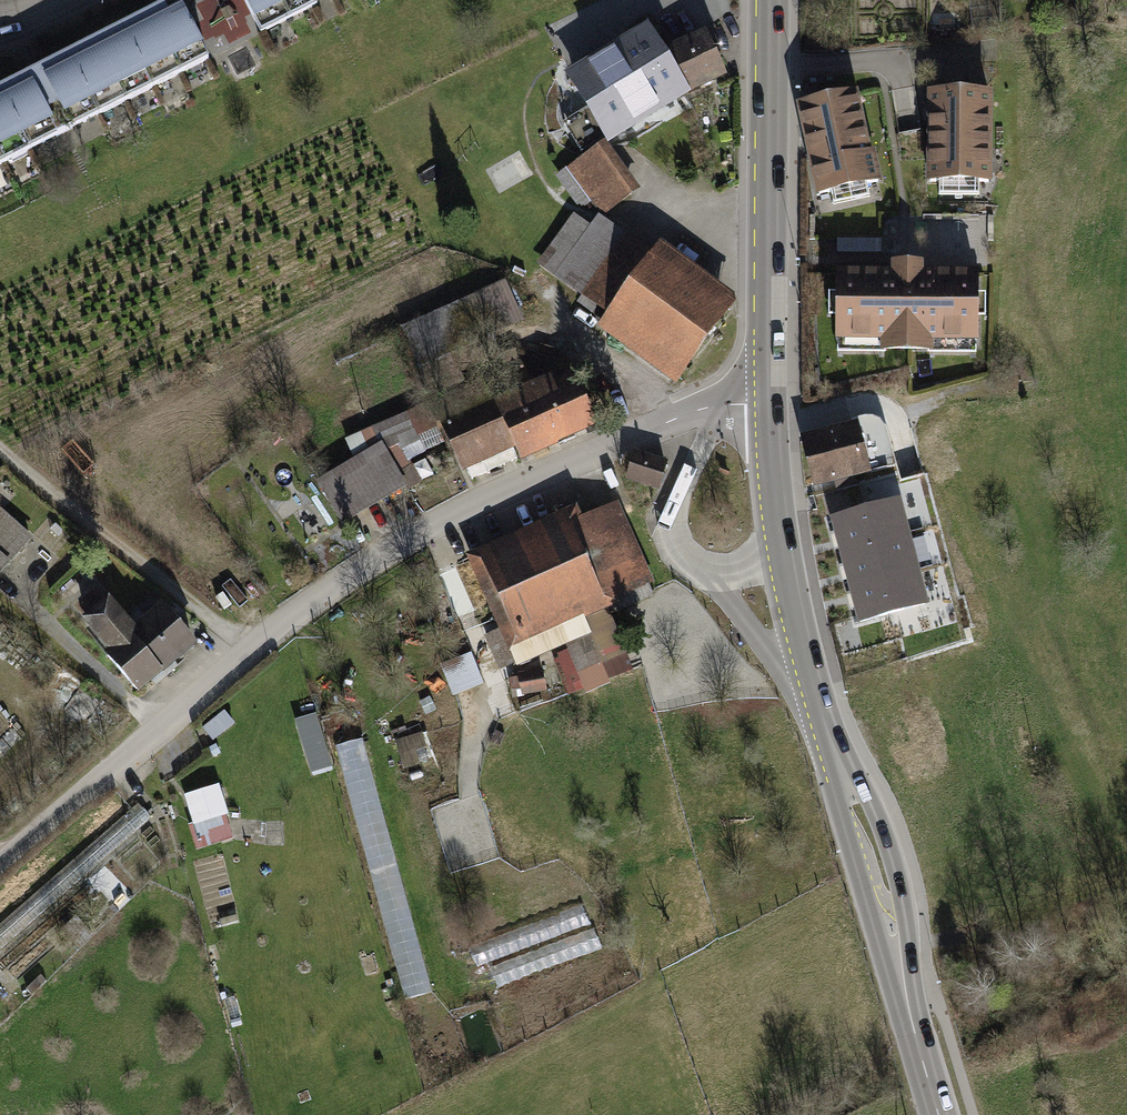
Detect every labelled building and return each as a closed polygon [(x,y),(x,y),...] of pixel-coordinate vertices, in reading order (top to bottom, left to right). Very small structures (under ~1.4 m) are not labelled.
[(261,33),(317,4),(315,0),(244,0),(261,33)] [(169,14),(163,4),(0,87),(0,100),(5,97),(15,118),(43,104),(46,110),(58,104),(55,98),(82,85),(71,64),(169,14)] [(15,118),(5,97),(0,100),(0,165),(208,59),(182,8),(169,14),(71,64),(82,85),(55,98),(58,104),(46,110),(43,104),(15,118)] [(684,90),(664,57),(663,54),(660,56),(646,32),(617,51),(574,77),(592,106),(610,135),(610,136),(684,90)] [(712,33),(664,57),(684,90),(722,73),(711,48),(718,45),(712,33)] [(989,95),(931,94),(930,181),(988,182),(989,95)] [(855,95),(800,107),(819,194),(878,181),(872,155),(868,156),(855,95)] [(610,135),(592,106),(564,124),(581,152),(610,135)] [(599,148),(572,168),(573,169),(590,193),(604,213),(631,193),(599,148)] [(577,202),(590,193),(573,169),(560,178),(577,202)] [(582,250),(604,221),(599,217),(589,231),(576,221),(543,266),(583,296),(605,267),(582,250)] [(582,250),(605,267),(583,296),(612,317),(683,369),(726,311),(725,310),(652,256),(604,221),(582,250)] [(661,243),(652,256),(725,310),(734,298),(661,243)] [(894,274),(838,274),(837,338),(884,338),(884,347),(929,347),(929,338),(976,339),(977,275),(920,274),(920,266),(895,265),(894,274)] [(502,289),(407,331),(420,361),(515,320),(502,289)] [(683,369),(612,317),(602,330),(673,382),(683,369)] [(472,413),(532,386),(523,365),(463,392),(472,413)] [(534,390),(555,438),(593,421),(577,384),(556,393),(551,382),(534,390)] [(519,453),(555,438),(534,390),(532,386),(472,413),(446,425),(463,461),(464,461),(509,441),(513,439),(519,453)] [(472,413),(463,392),(408,416),(420,444),(424,451),(444,442),(438,428),(446,425),(472,413)] [(420,444),(408,416),(348,443),(357,462),(381,448),(383,452),(388,450),(399,444),(403,452),(420,444)] [(854,428),(806,440),(817,482),(865,469),(862,457),(870,455),(867,442),(859,445),(854,428)] [(509,441),(464,461),(471,479),(517,458),(509,441)] [(388,450),(408,487),(418,482),(412,466),(414,465),(407,459),(403,452),(399,444),(388,450)] [(383,452),(381,448),(357,462),(321,482),(343,519),(402,485),(383,452)] [(656,487),(664,463),(636,454),(627,478),(656,487)] [(892,462),(876,465),(880,480),(891,486),(896,476),(892,462)] [(866,487),(816,500),(843,602),(903,587),(900,576),(891,578),(889,572),(888,568),(902,565),(883,492),(868,496),(866,487)] [(568,529),(597,595),(643,575),(613,509),(568,529)] [(0,511),(0,512),(0,571),(30,537),(0,511)] [(597,595),(568,529),(488,565),(505,601),(493,607),(516,657),(564,636),(554,614),(597,595)] [(900,576),(903,587),(921,582),(917,565),(889,572),(891,578),(900,576)] [(643,575),(597,595),(603,609),(649,588),(643,575)] [(193,642),(164,608),(135,632),(109,602),(87,620),(113,651),(108,656),(137,690),(193,642)] [(608,678),(588,638),(566,648),(555,663),(569,695),(608,678)] [(481,683),(471,657),(445,667),(455,693),(481,683)] [(544,688),(541,674),(521,677),(523,691),(544,688)] [(305,725),(316,752),(329,747),(318,720),(305,725)] [(427,733),(403,736),(406,764),(430,761),(427,733)] [(361,739),(336,746),(406,1000),(432,992),(361,739)] [(223,814),(216,791),(189,799),(196,822),(223,814)] [(151,817),(138,802),(0,923),(0,950),(151,817)] [(545,933),(478,953),(488,985),(555,965),(545,933)]
